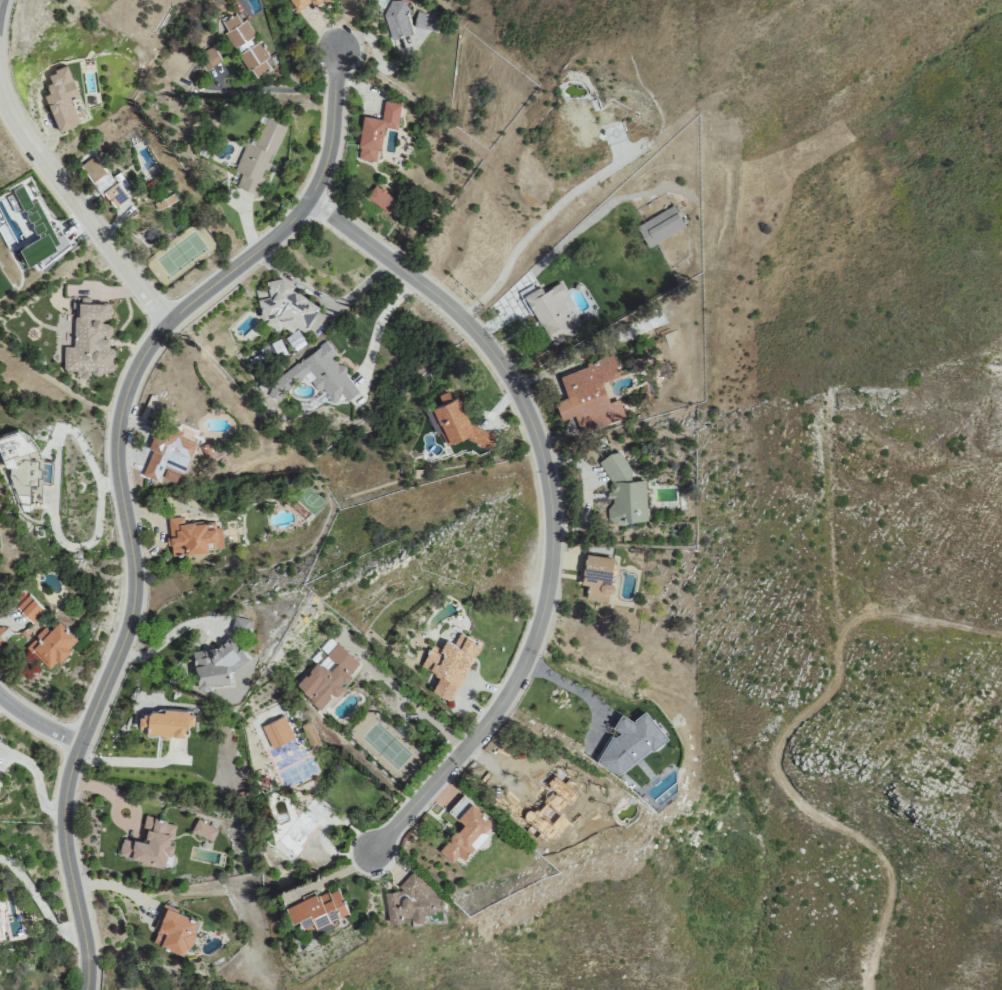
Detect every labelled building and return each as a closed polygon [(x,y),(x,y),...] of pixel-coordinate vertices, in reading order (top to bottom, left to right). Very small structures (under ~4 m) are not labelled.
[(281,3),(304,11),(308,0),(319,4),(320,0),(282,0),(281,3)] [(389,9),(381,11),(391,40),(412,33),(402,0),(395,0),(387,2),(389,9)] [(413,26),(436,32),(440,17),(417,10),(413,26)] [(254,77),(269,67),(264,59),(269,56),(257,37),(245,19),(240,22),(235,14),(222,23),(228,32),(225,34),(254,77)] [(204,69),(220,60),(213,47),(196,56),(204,69)] [(57,130),(88,118),(67,64),(47,72),(51,83),(45,85),(48,93),(44,95),(57,130)] [(400,103),(384,101),(381,118),(362,115),(356,159),(378,162),(382,127),(397,129),(400,103)] [(284,124),(266,117),(255,145),(246,142),(235,171),(241,173),(236,187),(258,195),(284,124)] [(129,195),(121,184),(125,181),(118,172),(111,177),(95,154),(81,165),(112,208),(129,195)] [(146,188),(156,210),(175,201),(165,179),(146,188)] [(365,199),(389,213),(397,199),(373,185),(365,199)] [(648,247),(685,227),(672,205),(635,226),(648,247)] [(253,316),(279,332),(281,328),(291,334),(295,327),(303,332),(319,306),(291,289),(294,285),(278,275),(274,282),(273,282),(253,316)] [(524,295),(549,348),(580,333),(562,295),(566,294),(560,282),(542,291),(540,286),(524,295)] [(63,370),(76,371),(76,374),(112,374),(113,348),(108,348),(108,337),(111,337),(111,324),(101,324),(101,318),(111,318),(111,302),(90,302),(90,299),(74,298),(73,347),(63,346),(63,370)] [(286,352),(279,338),(243,357),(251,371),(286,352)] [(264,388),(273,400),(308,374),(329,404),(342,395),(346,401),(359,391),(333,357),(336,355),(327,342),(264,388)] [(559,373),(566,397),(554,401),(560,419),(574,415),(580,432),(624,417),(619,399),(608,402),(602,382),(619,377),(612,357),(559,373)] [(184,473),(195,441),(180,436),(182,430),(167,425),(163,437),(153,434),(148,449),(150,450),(142,475),(159,480),(163,466),(184,473)] [(4,467),(9,467),(9,473),(22,509),(29,509),(29,502),(41,502),(42,482),(51,479),(52,461),(40,460),(32,437),(22,436),(19,428),(0,434),(0,457),(4,467)] [(647,520),(645,479),(631,480),(630,471),(619,449),(599,460),(599,461),(608,480),(609,491),(606,493),(608,497),(609,518),(612,525),(624,525),(634,520),(647,520)] [(207,552),(206,541),(213,540),(214,549),(222,549),(219,520),(184,524),(183,516),(167,517),(170,555),(207,552)] [(615,557),(584,552),(580,583),(586,583),(584,598),(609,601),(615,557)] [(44,609),(28,594),(16,607),(32,622),(44,609)] [(231,632),(247,635),(250,618),(234,615),(231,632)] [(49,668),(77,639),(58,620),(48,630),(44,626),(25,646),(49,668)] [(0,625),(0,642),(11,633),(2,623),(0,625)] [(451,701),(480,642),(451,627),(440,649),(431,644),(421,666),(439,675),(431,691),(451,701)] [(241,664),(239,642),(193,646),(196,689),(214,688),(213,681),(230,680),(229,665),(241,664)] [(360,663),(336,642),(317,663),(315,662),(294,685),(320,709),(331,696),(331,695),(360,663)] [(162,731),(162,734),(187,736),(188,723),(193,723),(194,710),(139,708),(138,730),(162,731)] [(262,724),(269,747),(293,739),(285,716),(262,724)] [(576,797),(602,802),(604,792),(591,789),(592,787),(567,782),(565,793),(557,791),(553,809),(542,807),(538,829),(544,831),(543,836),(567,841),(576,797)] [(462,859),(494,822),(462,795),(448,811),(462,823),(438,851),(451,862),(457,855),(462,859)] [(277,839),(297,856),(321,827),(315,822),(327,808),(312,796),(277,839)] [(163,867),(165,854),(171,855),(173,843),(171,843),(174,822),(144,817),(142,829),(147,830),(145,841),(121,837),(118,855),(138,858),(138,863),(163,867)] [(191,831),(212,841),(217,829),(196,819),(191,831)] [(384,892),(388,921),(402,919),(407,913),(412,918),(421,917),(426,911),(438,909),(445,901),(411,871),(399,884),(400,890),(384,892)] [(348,912),(337,886),(286,906),(292,921),(309,913),(314,925),(348,912)] [(152,944),(185,956),(198,919),(162,906),(153,928),(158,930),(152,944)]
